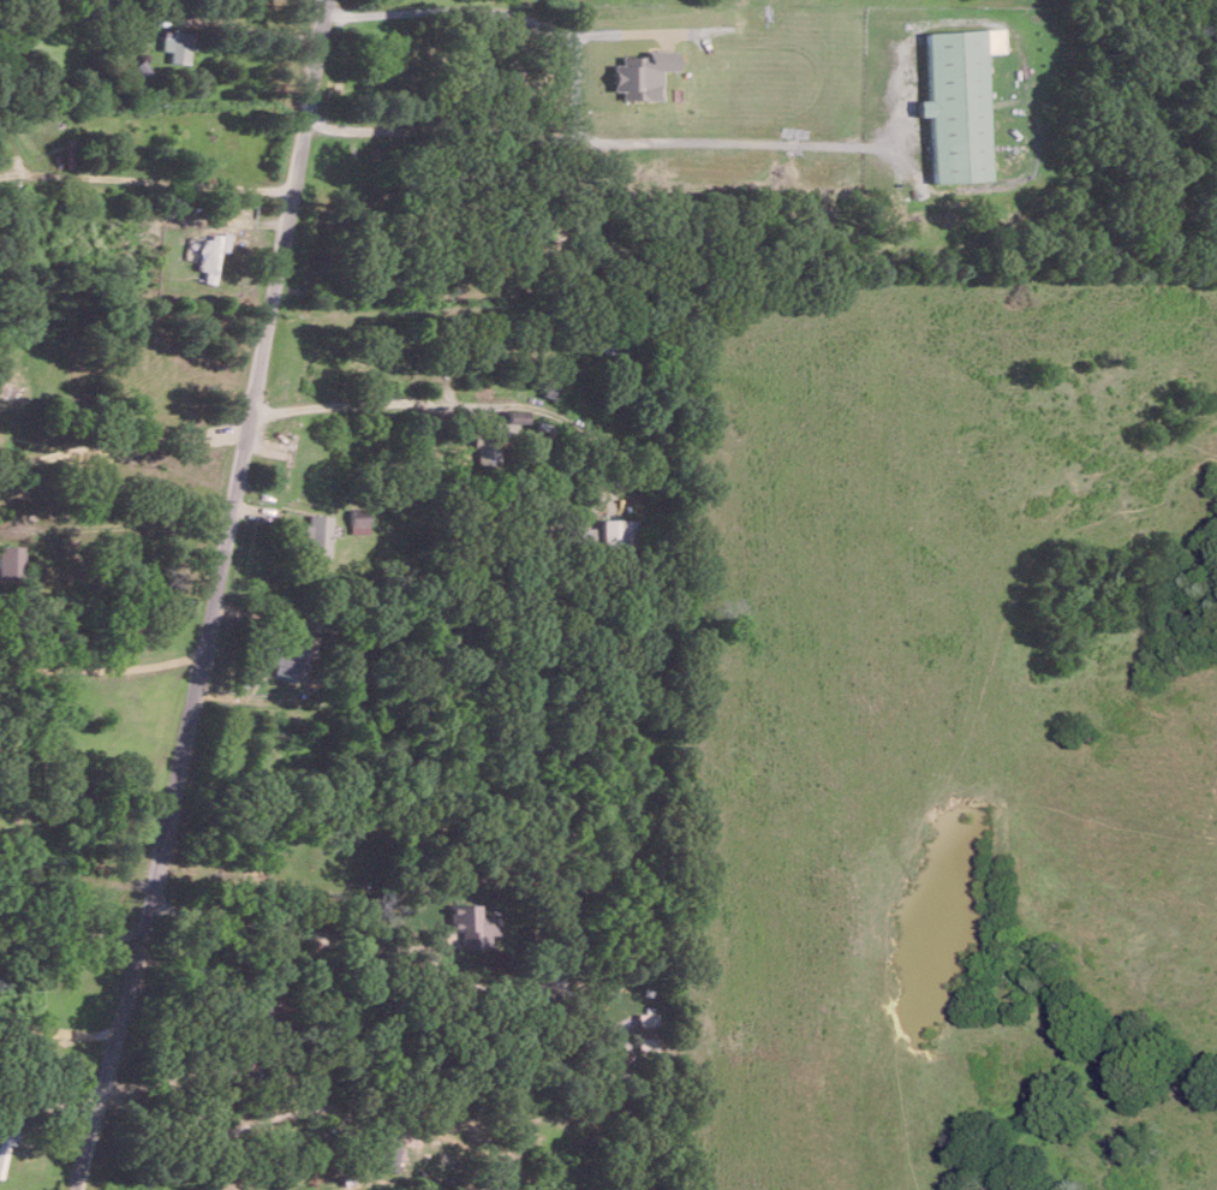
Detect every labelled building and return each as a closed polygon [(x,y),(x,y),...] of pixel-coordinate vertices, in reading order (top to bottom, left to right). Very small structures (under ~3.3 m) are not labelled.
[(925,30),(928,98),(917,99),(918,115),(929,114),(932,181),(989,179),(983,51),(1001,51),(1000,27),(925,30)] [(189,31),(161,29),(160,48),(169,49),(168,61),(187,62),(189,31)] [(621,98),(661,98),(661,69),(675,69),(675,50),(646,49),(646,55),(621,55),(621,63),(613,63),(612,89),(621,89),(621,98)] [(219,250),(227,251),(229,234),(211,231),(210,238),(202,237),(196,268),(205,270),(203,281),(214,282),(219,250)] [(366,531),(365,509),(348,510),(348,532),(366,531)] [(331,516),(307,512),(306,523),(303,522),(299,552),(325,556),(331,516)] [(600,518),(601,549),(636,548),(635,518),(600,518)] [(567,528),(567,541),(593,540),(593,527),(567,528)] [(20,580),(21,545),(0,544),(0,579),(20,580)] [(271,674),(301,681),(311,643),(281,635),(271,674)] [(448,904),(449,929),(469,929),(470,947),(498,946),(497,916),(479,917),(479,903),(448,904)] [(636,1012),(637,1046),(657,1046),(657,1012),(636,1012)] [(13,1121),(2,1118),(0,1126),(0,1172),(13,1121)] [(395,1170),(397,1134),(376,1132),(375,1169),(395,1170)]
